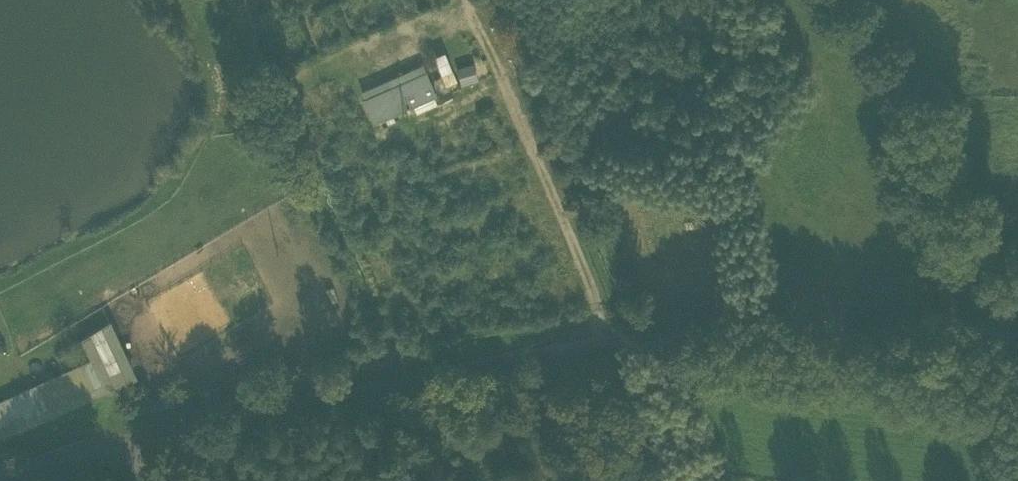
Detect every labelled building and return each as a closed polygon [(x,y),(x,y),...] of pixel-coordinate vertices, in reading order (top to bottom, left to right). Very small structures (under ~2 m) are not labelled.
[(432,55),(440,74),(452,69),(444,50),(432,55)] [(363,98),(426,70),(422,62),(359,90),(363,98)] [(474,62),(456,67),(461,84),(479,79),(474,62)] [(457,81),(452,69),(440,74),(445,86),(457,81)] [(426,70),(363,98),(373,122),(413,105),(434,95),(436,94),(426,70)] [(437,104),(434,95),(413,105),(416,113),(437,104)] [(94,366),(105,390),(132,378),(108,322),(81,339),(82,341),(94,366)] [(105,390),(94,366),(0,409),(0,438),(105,390)]
